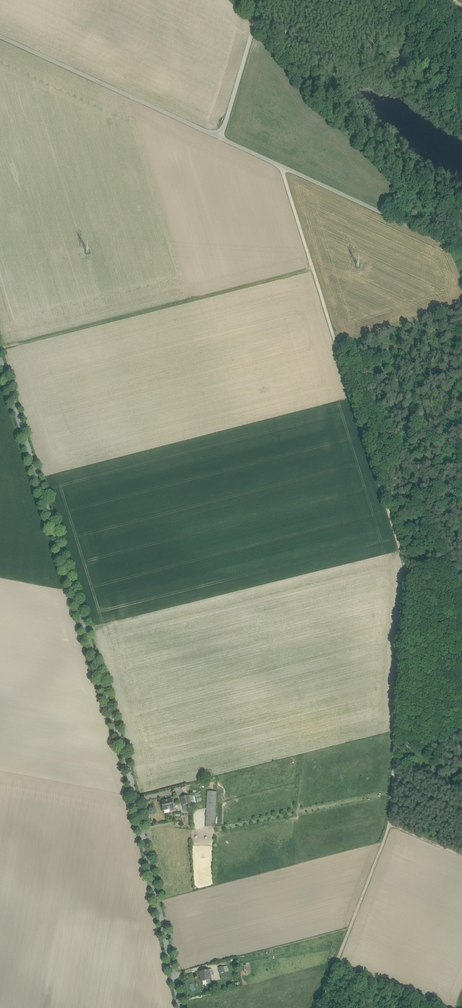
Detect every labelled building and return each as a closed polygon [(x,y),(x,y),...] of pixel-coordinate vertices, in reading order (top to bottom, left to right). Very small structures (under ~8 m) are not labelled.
[(216,792),(207,791),(206,826),(215,827),(216,792)] [(189,795),(181,797),(183,806),(188,805),(191,804),(189,795)] [(172,799),(161,802),(163,811),(170,809),(174,809),(174,808),(172,799)] [(209,970),(199,972),(201,982),(211,980),(210,978),(209,970)]
